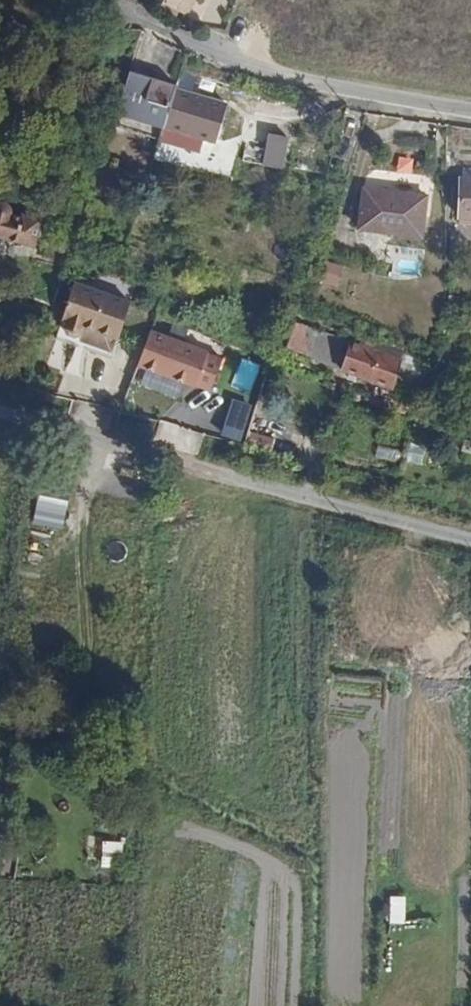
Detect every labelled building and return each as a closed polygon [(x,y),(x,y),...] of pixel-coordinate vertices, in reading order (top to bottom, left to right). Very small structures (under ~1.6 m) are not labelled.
[(174,8),(178,0),(156,0),(174,8)] [(174,84),(128,69),(114,112),(160,128),(163,119),(174,84)] [(174,84),(163,119),(213,135),(224,100),(174,84)] [(248,116),(239,156),(279,165),(288,125),(248,116)] [(461,176),(470,176),(470,166),(461,166),(461,176)] [(461,182),(461,198),(461,213),(470,213),(470,176),(461,176),(461,182)] [(359,188),(355,231),(418,237),(421,196),(359,188)] [(33,246),(41,224),(41,220),(24,212),(22,216),(13,214),(13,207),(10,202),(5,199),(0,199),(0,236),(33,246)] [(129,302),(72,284),(54,341),(111,359),(129,302)] [(284,344),(391,385),(400,358),(397,357),(294,317),(284,344)]
